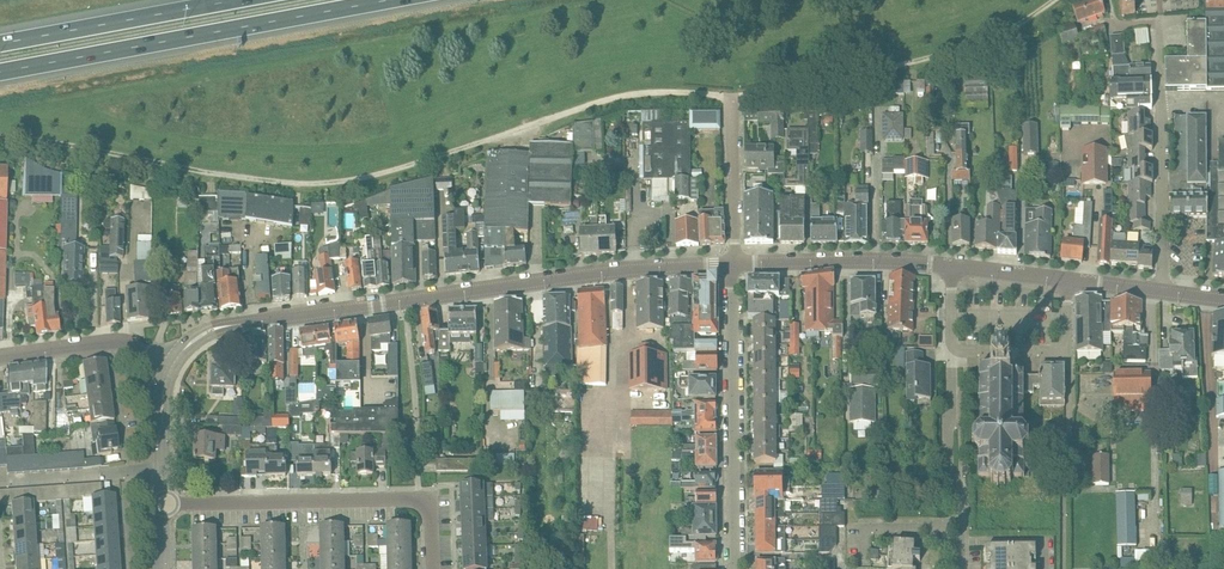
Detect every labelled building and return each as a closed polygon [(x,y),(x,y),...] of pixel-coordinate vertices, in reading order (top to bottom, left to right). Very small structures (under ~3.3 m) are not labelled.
[(1101,0),(1092,0),(1072,6),(1078,22),(1105,13),(1101,0)] [(1122,16),(1135,13),(1133,0),(1130,0),(1119,2),(1122,16)] [(1063,43),(1079,38),(1074,23),(1058,28),(1063,43)] [(1104,25),(1087,30),(1090,38),(1106,33),(1104,25)] [(1148,29),(1147,29),(1135,30),(1137,45),(1149,44),(1148,29)] [(1217,34),(1189,34),(1189,46),(1217,46),(1217,34)] [(1124,54),(1123,36),(1111,37),(1112,55),(1124,54)] [(1217,46),(1189,46),(1189,58),(1217,58),(1217,46)] [(1217,58),(1189,58),(1189,69),(1217,69),(1217,58)] [(965,74),(967,109),(989,108),(988,81),(992,81),(991,64),(984,66),(985,69),(965,74)] [(1113,81),(1139,79),(1151,78),(1151,65),(1113,67),(1113,81)] [(1217,69),(1189,69),(1189,81),(1217,81),(1217,69)] [(1110,82),(1110,94),(1111,110),(1140,109),(1152,108),(1152,99),(1151,81),(1140,81),(1139,81),(1139,80),(1139,79),(1113,81),(1113,82),(1110,82)] [(900,82),(896,83),(896,84),(896,95),(905,95),(905,81),(900,82)] [(1217,81),(1189,81),(1189,93),(1217,93),(1217,81)] [(1109,97),(1100,97),(1100,108),(1109,108),(1109,97)] [(832,116),(833,116),(833,103),(821,103),(821,116),(825,116),(825,123),(832,123),(832,116)] [(1060,108),(1060,129),(1071,129),(1071,124),(1071,123),(1110,123),(1110,108),(1109,108),(1100,108),(1060,108)] [(775,110),(759,111),(759,122),(772,121),(773,138),(784,138),(783,121),(783,110),(775,110)] [(690,111),(690,122),(691,122),(691,130),(720,130),(720,111),(690,111)] [(1131,136),(1150,135),(1150,121),(1144,121),(1144,113),(1128,113),(1128,136),(1131,136)] [(903,130),(903,115),(884,115),(884,130),(903,130)] [(1175,117),(1175,172),(1169,172),(1169,218),(1207,217),(1207,241),(1215,242),(1213,276),(1223,277),(1223,144),(1218,144),(1218,168),(1210,168),(1210,177),(1206,177),(1206,117),(1175,117)] [(798,151),(798,178),(785,178),(785,187),(809,187),(809,144),(817,144),(817,120),(808,120),(808,130),(788,130),(788,140),(788,150),(798,151)] [(601,122),(587,122),(575,122),(575,151),(601,151),(601,122)] [(643,122),(644,180),(654,180),(654,181),(654,201),(674,201),(674,205),(683,205),(683,201),(698,201),(698,179),(692,179),(691,179),(691,178),(691,130),(691,122),(690,122),(662,122),(644,122),(643,122)] [(955,125),(956,153),(968,153),(967,136),(968,136),(969,135),(969,125),(955,125)] [(1037,126),(1023,126),(1024,154),(1038,154),(1037,126)] [(873,133),(862,133),(862,153),(873,153),(873,133)] [(1131,136),(1128,136),(1125,136),(1128,150),(1129,150),(1129,159),(1145,159),(1144,150),(1152,150),(1152,135),(1150,135),(1131,136)] [(486,161),(485,231),(485,232),(485,269),(501,267),(505,266),(505,258),(506,235),(506,232),(508,232),(514,233),(528,233),(529,205),(571,206),(572,194),(573,145),(550,144),(550,139),(546,139),(538,139),(538,144),(530,144),(530,153),(509,153),(487,152),(486,161)] [(1009,171),(1017,171),(1017,147),(1008,147),(1009,171)] [(1107,147),(1084,147),(1084,183),(1107,183),(1107,147)] [(777,174),(780,174),(784,174),(785,174),(785,166),(773,166),(773,148),(748,148),(748,153),(745,154),(745,162),(748,163),(748,167),(768,167),(768,174),(777,174)] [(956,172),(952,172),(952,181),(970,181),(969,171),(968,171),(968,153),(956,153),(956,172)] [(45,169),(25,157),(21,196),(60,197),(61,173),(45,169)] [(1145,159),(1129,159),(1129,169),(1131,169),(1132,183),(1151,183),(1153,183),(1153,168),(1145,168),(1145,159)] [(883,160),(883,176),(894,175),(894,160),(883,160)] [(436,178),(436,190),(451,189),(451,178),(436,178)] [(390,190),(391,204),(392,224),(394,285),(415,284),(414,242),(436,241),(434,179),(390,190)] [(997,192),(997,194),(1004,211),(1003,237),(999,236),(998,250),(998,253),(1016,254),(1017,193),(1011,193),(1012,183),(997,182),(997,192)] [(1151,183),(1132,183),(1129,183),(1129,208),(1145,207),(1145,197),(1151,197),(1151,183)] [(856,204),(845,204),(846,184),(837,184),(838,211),(845,211),(845,243),(869,243),(869,193),(856,193),(856,204)] [(151,190),(130,186),(130,200),(151,200),(151,190)] [(390,190),(364,199),(365,205),(391,204),(390,190)] [(929,190),(929,200),(937,200),(938,190),(929,190)] [(1104,211),(1102,211),(1102,222),(1112,222),(1112,190),(1104,190),(1104,211)] [(246,219),(247,195),(219,192),(219,218),(246,219)] [(773,194),(745,194),(745,244),(773,243),(773,194)] [(247,195),(246,219),(293,227),(294,202),(247,195)] [(62,197),(60,235),(59,246),(65,247),(63,284),(83,285),(84,248),(76,247),(79,198),(62,197)] [(199,199),(179,197),(178,206),(199,208),(199,199)] [(201,212),(219,211),(218,197),(200,197),(201,212)] [(365,205),(364,199),(353,203),(354,209),(359,208),(361,217),(367,216),(365,205)] [(780,243),(805,243),(805,200),(780,200),(780,243)] [(905,223),(905,245),(917,245),(917,200),(913,200),(910,200),(910,207),(906,207),(905,223)] [(917,200),(917,245),(928,245),(929,207),(924,207),(925,200),(917,200)] [(883,232),(882,244),(905,245),(905,223),(901,223),(901,202),(887,202),(887,223),(883,223),(883,232)] [(1064,241),(1062,260),(1082,262),(1083,248),(1084,248),(1090,248),(1092,203),(1084,203),(1084,209),(1083,225),(1083,226),(1075,225),(1073,242),(1064,241)] [(811,205),(811,244),(837,243),(837,222),(820,222),(820,205),(811,205)] [(998,250),(999,236),(1000,206),(988,205),(988,217),(991,217),(991,223),(977,223),(976,247),(998,250)] [(308,208),(299,207),(297,222),(306,223),(308,208)] [(1026,210),(1025,257),(1051,259),(1052,213),(1026,210)] [(724,220),(723,211),(699,212),(701,245),(711,245),(711,244),(725,244),(724,220)] [(465,212),(455,213),(455,218),(456,233),(464,233),(465,235),(468,235),(469,251),(467,252),(467,262),(466,262),(467,273),(480,272),(479,269),(478,238),(484,238),(484,216),(465,217),(465,212)] [(960,222),(953,222),(953,246),(968,245),(970,245),(969,212),(962,213),(960,213),(960,222)] [(455,218),(443,219),(446,275),(467,273),(466,262),(467,262),(467,252),(457,252),(456,233),(455,218)] [(599,255),(598,218),(589,218),(590,229),(581,230),(582,256),(599,255)] [(606,218),(598,218),(599,255),(616,254),(615,229),(607,229),(606,218)] [(676,222),(677,246),(699,245),(698,221),(697,221),(697,218),(683,219),(683,221),(676,222)] [(110,219),(109,257),(123,258),(124,219),(110,219)] [(1100,221),(1100,232),(1098,265),(1110,266),(1110,263),(1113,222),(1112,222),(1102,222),(1100,221)] [(505,258),(505,266),(526,264),(527,264),(525,247),(516,248),(516,247),(514,233),(508,232),(506,232),(506,235),(505,258)] [(1112,233),(1110,263),(1124,264),(1125,243),(1126,235),(1125,235),(1125,234),(1112,233)] [(367,256),(362,259),(362,265),(363,277),(364,289),(377,288),(373,250),(373,247),(371,236),(366,237),(367,256)] [(372,236),(371,236),(373,247),(381,246),(380,236),(372,236)] [(319,252),(322,273),(316,274),(319,295),(336,293),(331,261),(339,260),(339,248),(340,239),(327,241),(328,248),(321,249),(319,252)] [(1124,264),(1138,265),(1139,247),(1140,243),(1125,243),(1124,264)] [(289,260),(292,245),(274,246),(276,260),(289,260)] [(425,247),(423,247),(424,279),(436,278),(435,252),(429,252),(428,245),(425,246),(425,247)] [(205,247),(205,259),(220,258),(220,253),(220,247),(218,247),(205,247)] [(1138,265),(1138,269),(1152,269),(1153,248),(1139,247),(1138,265)] [(382,254),(382,249),(373,250),(377,288),(390,287),(389,286),(389,275),(388,263),(383,263),(382,254)] [(257,260),(256,262),(257,281),(254,281),(254,287),(258,287),(258,296),(259,298),(261,299),(271,298),(270,286),(268,258),(258,259),(257,260)] [(346,263),(350,290),(362,289),(361,277),(358,261),(354,262),(346,263)] [(142,320),(148,320),(146,284),(150,284),(149,270),(151,270),(150,262),(135,263),(136,289),(125,290),(127,317),(128,321),(142,318),(142,320)] [(101,263),(101,273),(118,274),(118,263),(117,263),(101,263)] [(204,287),(199,287),(200,312),(218,310),(217,298),(214,268),(206,269),(205,269),(202,269),(204,287)] [(229,282),(232,309),(243,307),(241,295),(240,281),(239,269),(230,270),(230,268),(228,268),(229,271),(230,282),(229,282)] [(290,278),(287,278),(287,269),(280,270),(280,278),(272,279),(274,301),(290,300),(290,278)] [(293,270),(294,297),(307,297),(307,270),(293,270)] [(833,270),(820,272),(822,286),(817,287),(817,291),(819,291),(819,332),(833,332),(833,337),(833,359),(841,359),(841,337),(843,337),(843,321),(833,321),(833,287),(834,287),(833,270)] [(230,282),(229,271),(216,272),(221,310),(232,309),(229,282),(230,282)] [(822,286),(820,272),(801,275),(803,288),(806,288),(807,332),(819,332),(819,291),(817,291),(817,287),(822,286)] [(13,273),(14,288),(20,288),(25,288),(26,299),(31,298),(32,298),(32,299),(32,304),(32,305),(25,306),(28,327),(35,326),(37,336),(60,332),(58,320),(58,315),(55,315),(53,306),(53,290),(52,290),(52,282),(44,282),(44,286),(43,286),(34,287),(34,286),(33,280),(30,280),(30,279),(29,273),(13,273)] [(900,331),(902,276),(890,276),(889,305),(887,305),(886,331),(900,331)] [(902,276),(900,331),(912,332),(915,277),(902,276)] [(670,342),(673,342),(673,353),(718,352),(717,283),(715,279),(694,280),(695,307),(691,307),(691,317),(691,328),(672,328),(671,328),(670,342)] [(780,280),(760,280),(761,291),(765,291),(764,316),(772,316),(775,316),(775,308),(776,297),(790,297),(790,279),(780,280)] [(760,280),(748,280),(748,296),(749,296),(749,316),(761,316),(764,316),(765,291),(761,291),(760,280)] [(670,281),(670,293),(669,316),(671,317),(688,317),(689,295),(691,295),(691,281),(670,281)] [(637,282),(637,294),(637,328),(663,328),(663,282),(637,282)] [(851,319),(875,319),(875,282),(851,282),(851,319)] [(166,297),(167,305),(168,316),(183,314),(179,286),(172,287),(173,295),(166,297)] [(622,329),(622,312),(623,312),(623,286),(611,286),(612,329),(622,329)] [(199,287),(184,287),(186,313),(200,312),(199,287)] [(578,291),(580,348),(577,348),(578,384),(606,385),(606,347),(604,289),(578,291)] [(104,291),(105,302),(106,325),(120,324),(119,301),(117,301),(116,301),(116,290),(104,291)] [(570,297),(559,298),(559,320),(555,320),(555,325),(559,325),(559,331),(572,330),(571,328),(570,311),(574,311),(574,300),(570,300),(570,297)] [(1102,297),(1076,298),(1076,334),(1076,352),(1088,352),(1102,352),(1102,345),(1110,345),(1110,333),(1110,302),(1102,302),(1102,297)] [(559,320),(559,298),(543,298),(545,366),(546,366),(546,377),(560,376),(560,366),(573,365),(572,330),(559,331),(559,325),(555,325),(555,320),(559,320)] [(790,301),(780,301),(780,320),(790,320),(790,301)] [(1123,327),(1124,301),(1111,301),(1111,332),(1123,332),(1123,339),(1123,362),(1144,363),(1145,347),(1131,347),(1132,327),(1123,327)] [(1142,301),(1124,301),(1123,327),(1132,327),(1131,347),(1145,347),(1148,347),(1148,336),(1141,336),(1142,301)] [(495,351),(531,350),(530,338),(524,339),(522,302),(495,302),(495,351)] [(440,331),(440,343),(440,352),(450,352),(450,336),(477,336),(477,310),(449,310),(449,331),(440,331)] [(427,354),(435,353),(433,332),(439,331),(436,312),(421,314),(427,354)] [(1223,356),(1223,313),(1214,313),(1212,356),(1223,356)] [(671,317),(671,328),(672,328),(691,328),(691,317),(688,317),(671,317)] [(388,344),(388,356),(389,369),(398,368),(398,344),(391,344),(391,334),(389,319),(369,322),(371,337),(371,351),(381,351),(381,344),(388,344)] [(751,333),(775,333),(775,320),(754,320),(754,328),(751,328),(751,333)] [(337,367),(337,381),(360,381),(360,365),(359,343),(360,343),(357,324),(357,323),(334,327),(336,344),(337,347),(337,346),(347,345),(348,365),(338,364),(337,364),(337,367)] [(792,325),(791,325),(791,329),(791,332),(791,356),(800,356),(800,325),(792,325)] [(284,365),(283,328),(269,329),(270,380),(284,380),(283,365),(284,365)] [(337,347),(336,344),(332,345),(329,328),(314,330),(317,347),(330,346),(333,367),(337,367),(337,364),(338,364),(337,346),(337,347)] [(300,332),(302,349),(298,349),(298,357),(315,355),(314,348),(317,347),(314,330),(300,332)] [(1183,377),(1197,377),(1197,359),(1194,360),(1194,352),(1193,352),(1193,331),(1181,331),(1181,335),(1173,335),(1173,343),(1169,343),(1169,342),(1169,343),(1170,350),(1159,351),(1159,353),(1160,353),(1160,369),(1181,368),(1181,369),(1182,369),(1183,377)] [(266,333),(243,335),(244,363),(267,361),(266,333)] [(775,333),(751,333),(751,337),(754,337),(754,345),(775,345),(775,333)] [(933,336),(924,336),(924,346),(934,346),(933,336)] [(775,345),(754,345),(754,352),(751,352),(751,357),(775,357),(775,345)] [(896,362),(905,362),(905,348),(896,348),(896,362)] [(665,352),(628,353),(629,389),(665,389),(665,352)] [(923,353),(906,353),(907,403),(907,401),(917,401),(917,398),(931,397),(930,386),(929,386),(929,379),(930,379),(930,366),(921,366),(921,362),(923,362),(923,353)] [(683,371),(716,371),(717,371),(717,355),(696,355),(696,362),(683,362),(683,371)] [(775,368),(775,357),(751,357),(751,360),(754,360),(754,369),(775,368)] [(980,367),(978,367),(978,368),(980,368),(980,430),(978,430),(978,431),(979,431),(975,436),(973,435),(972,437),(974,437),(974,445),(972,446),(973,447),(975,446),(979,451),(978,451),(978,452),(980,452),(980,462),(978,462),(978,477),(989,477),(990,476),(993,481),(991,482),(992,483),(994,482),(998,484),(997,486),(998,486),(999,484),(1004,484),(1004,486),(1005,486),(1005,484),(1009,482),(1010,483),(1011,482),(1010,481),(1015,477),(1029,477),(1029,469),(1030,469),(1030,462),(1023,462),(1023,452),(1025,452),(1025,451),(1024,451),(1028,446),(1030,447),(1030,446),(1029,445),(1029,438),(1030,437),(1030,436),(1028,436),(1024,432),(1025,432),(1025,430),(1023,430),(1023,393),(1034,393),(1034,388),(1040,387),(1040,402),(1065,402),(1065,397),(1066,397),(1066,394),(1065,394),(1065,366),(1040,366),(1040,376),(1023,376),(1023,374),(1025,374),(1024,372),(1023,373),(1020,371),(1021,369),(1020,369),(1019,370),(1016,370),(1016,368),(1014,366),(1011,366),(1011,363),(1012,363),(1012,360),(1011,360),(1011,359),(1008,359),(1008,360),(995,360),(995,359),(992,359),(992,360),(991,360),(991,362),(992,362),(992,367),(981,367),(981,365),(980,365),(980,367)] [(85,378),(108,375),(106,361),(83,364),(85,378)] [(46,363),(33,364),(32,385),(33,391),(46,389),(45,383),(46,384),(46,373),(46,363)] [(424,387),(429,386),(435,386),(431,363),(421,364),(424,387)] [(33,364),(20,366),(21,411),(22,410),(22,406),(26,406),(27,397),(29,397),(28,386),(32,385),(33,364)] [(20,366),(7,368),(7,389),(8,389),(8,393),(0,394),(0,405),(1,410),(9,409),(19,409),(19,411),(21,411),(20,366)] [(63,381),(74,380),(72,366),(64,367),(62,376),(63,381)] [(224,389),(235,389),(235,386),(237,386),(237,380),(235,380),(235,368),(213,368),(212,396),(224,396),(224,389)] [(775,368),(754,369),(754,375),(752,375),(752,380),(775,380),(775,368)] [(852,372),(851,372),(851,385),(852,385),(876,384),(883,384),(883,371),(852,372)] [(1114,411),(1126,411),(1151,410),(1150,372),(1113,373),(1114,411)] [(108,375),(85,378),(87,394),(110,391),(108,375)] [(716,399),(716,379),(708,379),(708,378),(699,378),(699,379),(690,379),(690,378),(680,378),(680,388),(690,388),(690,399),(716,399)] [(74,381),(74,380),(63,381),(63,389),(73,387),(72,381),(74,381)] [(779,380),(775,380),(752,380),(752,384),(754,384),(754,392),(779,392),(779,380)] [(335,387),(317,387),(317,399),(335,399),(335,387)] [(875,389),(852,389),(852,424),(875,424),(875,416),(875,389)] [(110,391),(87,394),(89,409),(112,406),(110,391)] [(525,412),(524,392),(491,393),(491,413),(525,412)] [(781,392),(779,392),(754,392),(754,399),(752,399),(752,404),(776,403),(781,403),(781,392)] [(673,412),(673,417),(716,417),(716,403),(695,403),(695,411),(684,411),(684,412),(682,412),(681,399),(673,399),(673,412)] [(33,427),(33,432),(46,432),(47,403),(33,402),(33,427)] [(776,416),(776,403),(752,404),(752,407),(754,407),(754,416),(776,416)] [(112,406),(89,409),(91,424),(90,424),(90,425),(113,421),(114,421),(112,406)] [(299,407),(290,407),(290,417),(299,417),(299,407)] [(360,412),(337,413),(337,434),(339,434),(340,434),(381,435),(389,435),(390,435),(399,435),(398,410),(360,411),(360,412)] [(671,410),(631,410),(631,425),(671,425),(671,410)] [(273,427),(272,413),(265,413),(265,417),(262,417),(262,427),(273,427)] [(789,414),(789,432),(802,433),(803,415),(789,414)] [(289,416),(273,416),(273,427),(289,427),(289,416)] [(755,423),(752,423),(752,427),(776,427),(776,416),(754,416),(755,423)] [(217,426),(223,426),(242,427),(242,418),(218,417),(217,426)] [(716,417),(673,417),(673,422),(687,422),(687,424),(693,424),(693,431),(696,431),(696,432),(716,432),(716,417)] [(829,427),(829,418),(819,417),(819,427),(829,427)] [(113,421),(90,425),(91,434),(99,433),(100,440),(96,440),(97,444),(97,449),(98,455),(112,453),(111,450),(118,449),(115,430),(114,430),(113,421)] [(242,427),(223,426),(223,435),(230,436),(242,436),(242,427)] [(776,427),(752,427),(752,431),(755,431),(755,439),(776,439),(779,439),(779,427),(776,427)] [(268,429),(268,443),(277,443),(277,429),(268,429)] [(340,448),(339,434),(337,434),(332,434),(332,448),(340,448)] [(389,435),(381,435),(381,452),(351,452),(351,462),(358,462),(358,474),(373,474),(373,466),(385,466),(385,452),(389,452),(389,435)] [(196,437),(195,460),(197,460),(197,457),(205,458),(205,460),(216,461),(216,451),(224,451),(224,438),(196,437)] [(683,453),(717,453),(717,438),(696,438),(696,446),(682,446),(683,453)] [(776,439),(755,439),(755,446),(752,446),(752,451),(776,450),(776,439)] [(267,473),(267,445),(251,445),(250,441),(242,441),(241,477),(255,476),(257,476),(257,473),(267,473)] [(306,447),(298,447),(298,443),(290,443),(290,456),(298,456),(298,460),(298,475),(315,475),(314,460),(306,460),(306,447)] [(267,473),(267,476),(286,476),(286,456),(276,457),(275,444),(267,445),(267,473)] [(323,459),(314,460),(315,475),(331,475),(331,459),(330,446),(322,446),(323,459)] [(776,462),(776,450),(752,451),(752,455),(755,455),(755,462),(776,462)] [(717,453),(683,453),(683,460),(695,460),(695,466),(696,466),(696,469),(717,468),(717,453)] [(69,470),(77,469),(76,454),(68,455),(69,470)] [(77,469),(84,468),(84,460),(83,454),(76,454),(77,469)] [(54,471),(61,470),(60,455),(53,456),(54,471)] [(61,470),(69,470),(68,455),(60,455),(61,470)] [(38,472),(46,471),(45,456),(37,457),(38,472)] [(46,471),(54,471),(53,456),(45,456),(46,471)] [(1093,456),(1093,485),(1108,485),(1108,456),(1093,456)] [(23,473),(30,472),(29,457),(22,458),(23,473)] [(30,472),(38,472),(37,457),(29,457),(30,472)] [(100,457),(84,460),(84,468),(101,466),(100,457)] [(15,473),(23,473),(22,458),(14,459),(15,473)] [(7,474),(15,473),(14,459),(6,459),(7,466),(7,474)] [(482,460),(437,460),(437,472),(482,472),(482,460)] [(680,489),(715,489),(715,483),(716,483),(716,473),(695,474),(696,482),(680,482),(680,489)] [(755,488),(790,487),(790,480),(784,480),(784,474),(755,474),(755,488)] [(826,475),(826,487),(847,487),(847,475),(826,475)] [(241,477),(241,487),(255,486),(255,476),(241,477)] [(907,487),(907,479),(898,479),(898,487),(907,487)] [(95,498),(94,483),(86,484),(87,498),(92,498),(95,498)] [(101,483),(94,483),(95,498),(102,497),(101,483)] [(79,499),(78,484),(71,485),(72,499),(79,499)] [(86,484),(78,484),(79,499),(82,498),(87,498),(86,484)] [(72,499),(71,485),(63,486),(64,500),(69,499),(72,499)] [(462,498),(484,497),(483,485),(462,485),(462,498)] [(52,486),(45,487),(46,501),(53,500),(52,486)] [(56,500),(61,500),(60,486),(52,486),(53,500),(56,500)] [(30,488),(31,502),(33,502),(38,502),(37,487),(30,488)] [(45,487),(37,487),(38,502),(46,501),(45,487)] [(790,487),(755,488),(755,501),(757,501),(783,501),(783,494),(790,494),(790,487)] [(845,500),(845,487),(822,487),(822,500),(838,500),(845,500)] [(22,488),(15,489),(16,503),(23,503),(22,488)] [(30,488),(22,488),(23,503),(31,502),(30,488)] [(15,489),(7,490),(8,504),(11,503),(16,503),(15,489)] [(7,490),(0,490),(0,495),(1,504),(8,504),(7,490)] [(1192,490),(1180,490),(1180,500),(1192,500),(1192,490)] [(686,506),(716,506),(717,506),(717,492),(697,492),(697,499),(686,499),(686,506)] [(102,497),(95,498),(92,498),(93,506),(93,512),(115,510),(114,496),(102,497)] [(484,509),(484,497),(462,498),(463,510),(484,509)] [(87,498),(82,498),(83,513),(93,512),(93,506),(92,498),(87,498)] [(1134,498),(1116,498),(1117,552),(1136,552),(1134,498)] [(822,500),(820,500),(820,501),(821,501),(821,500),(823,500),(824,513),(841,513),(841,509),(838,509),(838,500),(822,500)] [(783,501),(757,501),(757,514),(785,514),(785,509),(783,509),(783,501)] [(23,503),(16,503),(11,503),(12,518),(34,516),(33,502),(31,502),(23,503)] [(694,523),(716,522),(716,508),(683,508),(683,516),(694,516),(694,523)] [(485,522),(484,509),(463,510),(463,522),(485,522)] [(115,510),(93,512),(94,526),(116,525),(115,510)] [(824,526),(819,526),(836,526),(845,526),(845,516),(845,513),(841,513),(824,513),(820,513),(820,514),(824,514),(824,526)] [(757,514),(757,527),(775,527),(775,519),(788,519),(790,516),(790,514),(785,514),(757,514)] [(35,531),(34,516),(12,518),(13,532),(35,531)] [(485,534),(485,522),(463,522),(464,535),(485,534)] [(716,522),(694,523),(694,530),(683,530),(683,537),(716,537),(716,522)] [(77,527),(71,528),(72,542),(95,541),(117,539),(116,525),(94,526),(95,534),(78,535),(77,527)] [(388,540),(411,540),(411,525),(388,525),(388,540)] [(321,542),(344,541),(344,526),(321,527),(321,542)] [(836,526),(819,526),(819,539),(819,540),(837,540),(837,539),(837,527),(845,527),(845,526),(836,526)] [(262,543),(285,542),(285,527),(262,528),(262,543)] [(784,527),(775,527),(757,527),(757,540),(785,540),(785,535),(784,535),(784,527)] [(193,545),(217,544),(216,529),(193,529),(193,545)] [(36,545),(35,531),(13,532),(14,547),(36,545)] [(485,534),(464,535),(464,547),(486,546),(485,534)] [(884,542),(889,543),(888,555),(887,568),(896,568),(902,568),(913,568),(914,561),(912,561),(913,557),(913,554),(914,554),(915,544),(901,543),(902,537),(901,537),(884,537),(884,542)] [(118,554),(117,539),(95,541),(96,555),(118,554)] [(411,540),(388,540),(388,555),(411,555),(411,540)] [(695,563),(716,562),(716,545),(686,546),(686,540),(670,541),(670,553),(695,552),(695,563)] [(785,540),(757,540),(757,553),(785,553),(785,540)] [(837,540),(819,540),(819,553),(829,553),(837,546),(837,540)] [(345,556),(344,541),(321,542),(321,557),(345,556)] [(286,558),(285,542),(262,543),(262,558),(286,558)] [(64,543),(59,544),(55,544),(56,558),(60,558),(65,558),(64,543)] [(217,559),(217,544),(193,545),(194,560),(217,559)] [(37,560),(36,545),(14,547),(15,561),(37,560)] [(486,558),(486,546),(464,547),(465,559),(486,558)] [(1032,562),(1031,562),(1031,558),(1036,558),(1036,547),(986,548),(986,559),(992,559),(992,563),(990,563),(990,568),(1032,568),(1032,562)] [(96,555),(97,568),(105,568),(119,568),(118,554),(96,555)] [(411,555),(388,555),(388,568),(412,568),(411,555)] [(321,557),(322,568),(345,568),(345,556),(321,557)] [(239,567),(239,568),(249,568),(249,558),(241,558),(241,567),(239,567)] [(262,558),(263,568),(286,568),(286,558),(262,558)] [(486,558),(465,559),(465,568),(487,568),(486,558)] [(217,559),(194,560),(194,568),(217,568),(227,567),(227,559),(217,559)] [(227,559),(227,567),(229,567),(230,568),(239,568),(239,567),(238,567),(237,559),(235,559),(227,559)] [(37,560),(15,561),(16,568),(38,568),(37,560)] [(785,560),(757,561),(757,568),(785,568),(785,560)] [(811,568),(827,568),(827,563),(823,560),(812,560),(812,561),(811,561),(811,568)]
